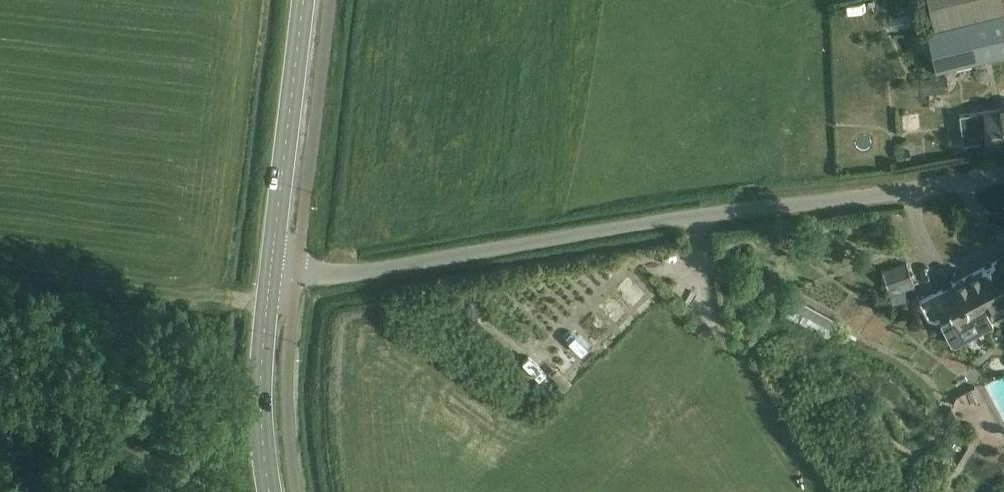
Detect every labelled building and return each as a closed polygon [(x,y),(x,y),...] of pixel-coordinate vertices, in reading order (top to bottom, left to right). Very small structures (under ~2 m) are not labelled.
[(935,28),(927,30),(936,70),(1003,54),(1003,6),(1003,0),(929,0),(935,28)] [(974,114),(978,142),(988,141),(988,145),(1003,142),(1003,110),(974,114)] [(949,308),(952,315),(936,324),(947,345),(951,346),(990,326),(983,313),(1003,302),(1003,257),(939,291),(949,308)] [(882,272),(887,288),(912,280),(906,263),(882,272)] [(803,307),(844,327),(852,310),(811,290),(803,307)]
